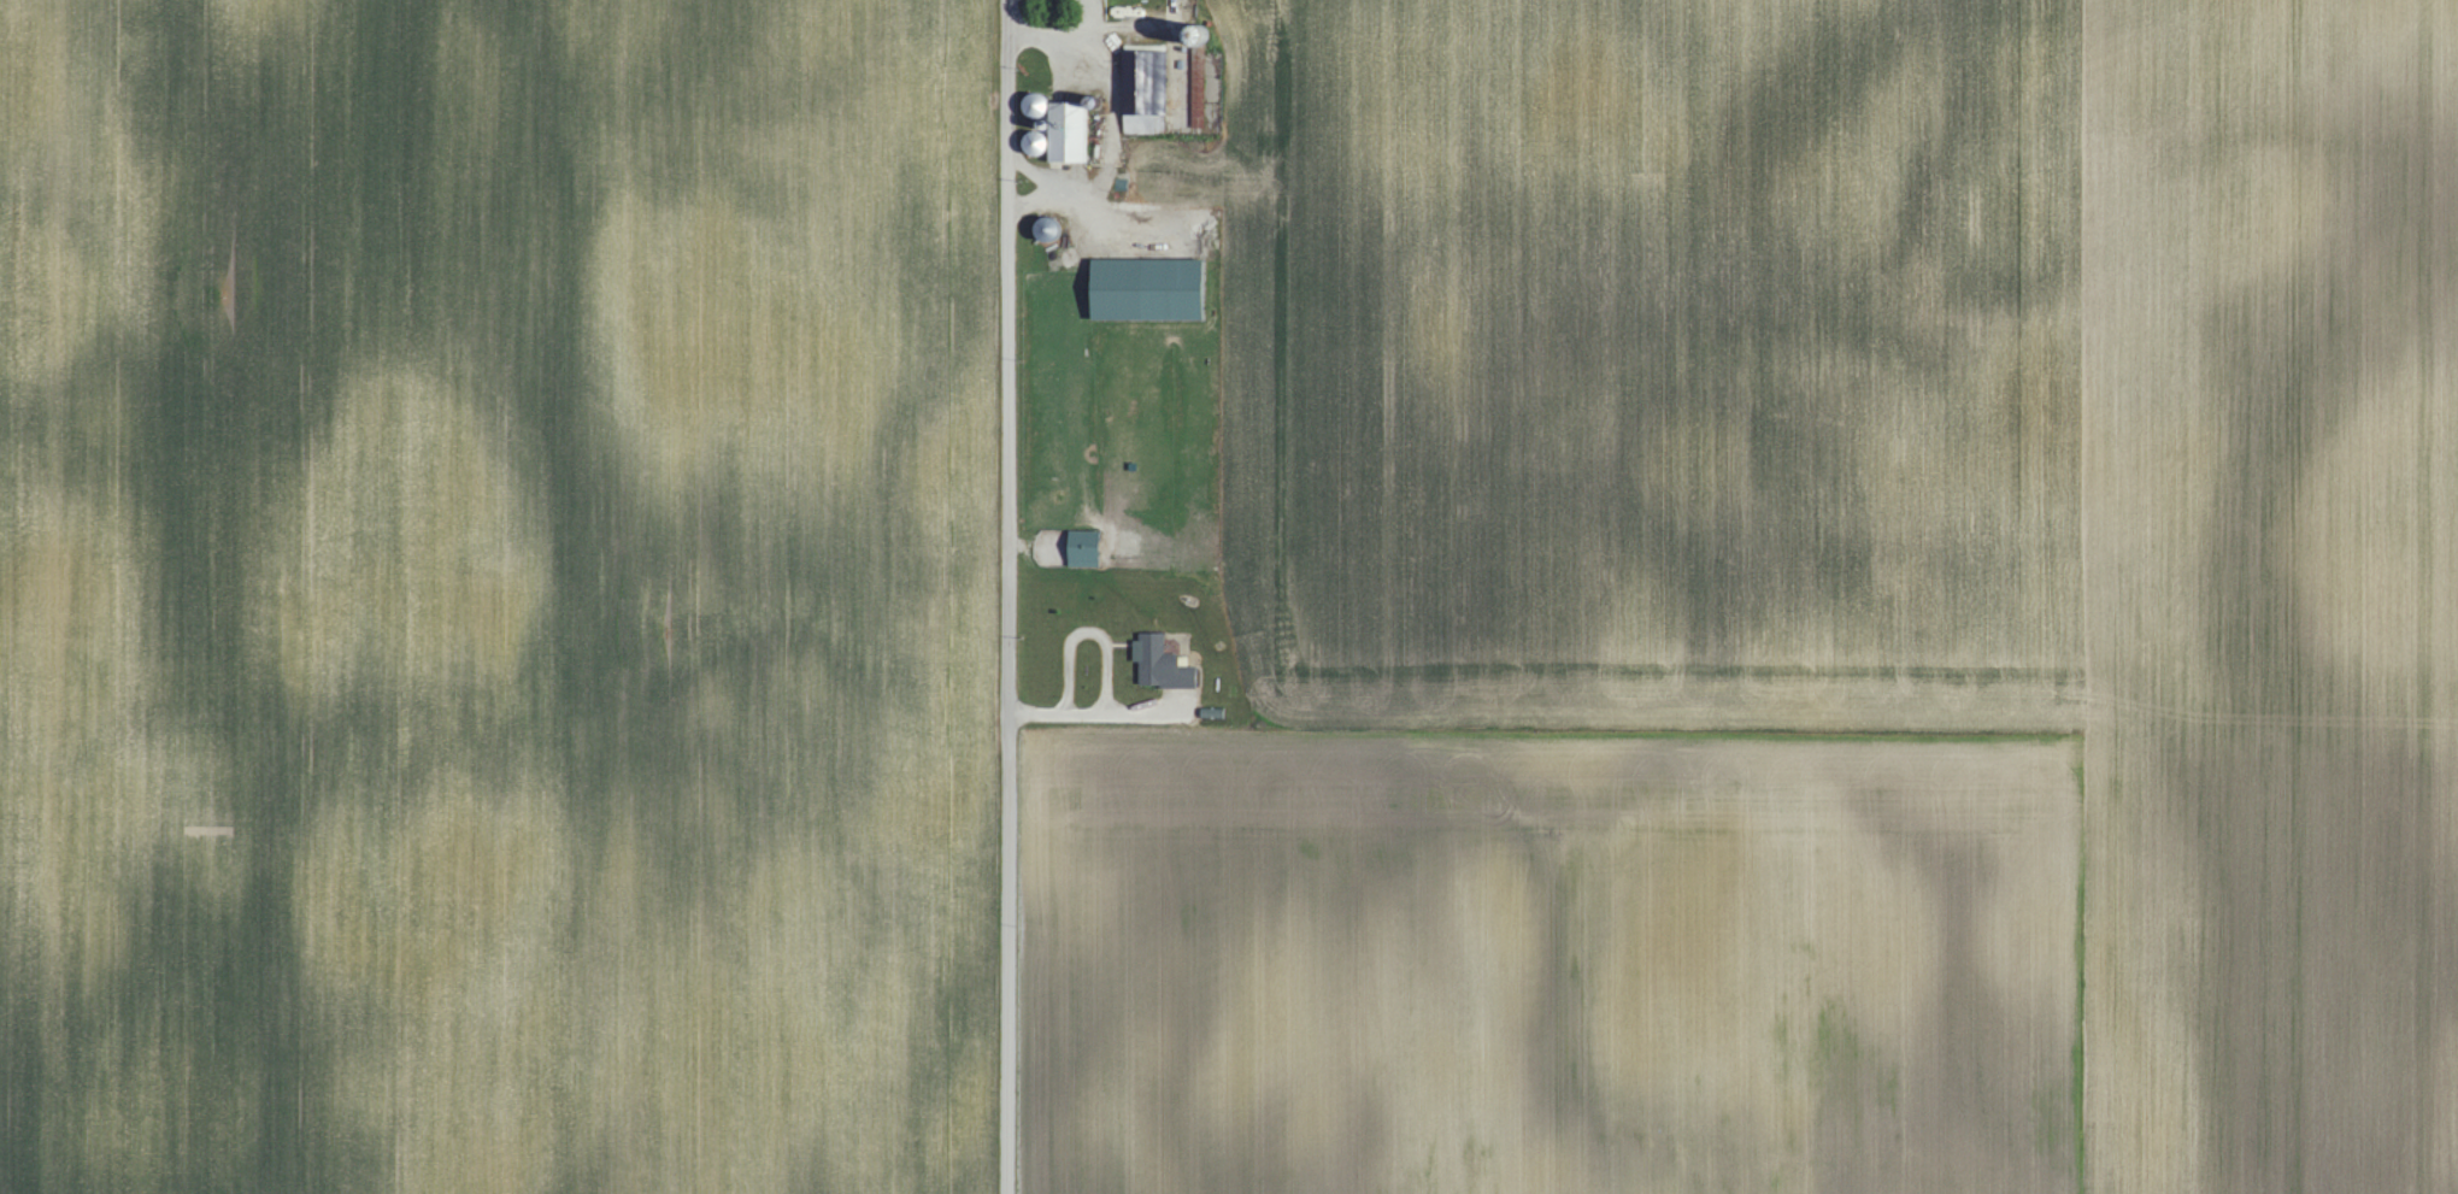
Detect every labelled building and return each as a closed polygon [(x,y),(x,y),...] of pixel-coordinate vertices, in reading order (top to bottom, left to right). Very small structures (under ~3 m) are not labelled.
[(1168,74),(1178,74),(1178,72),(1187,73),(1188,33),(1169,32),(1168,74)] [(1126,132),(1169,132),(1168,47),(1126,48),(1126,132)] [(1208,319),(1209,258),(1097,257),(1096,318),(1208,319)] [(1099,550),(1098,528),(1072,529),(1072,561),(1081,561),(1081,551),(1099,550)] [(1169,683),(1168,666),(1178,666),(1177,652),(1167,652),(1166,631),(1136,632),(1137,660),(1143,660),(1144,683),(1169,683)]
